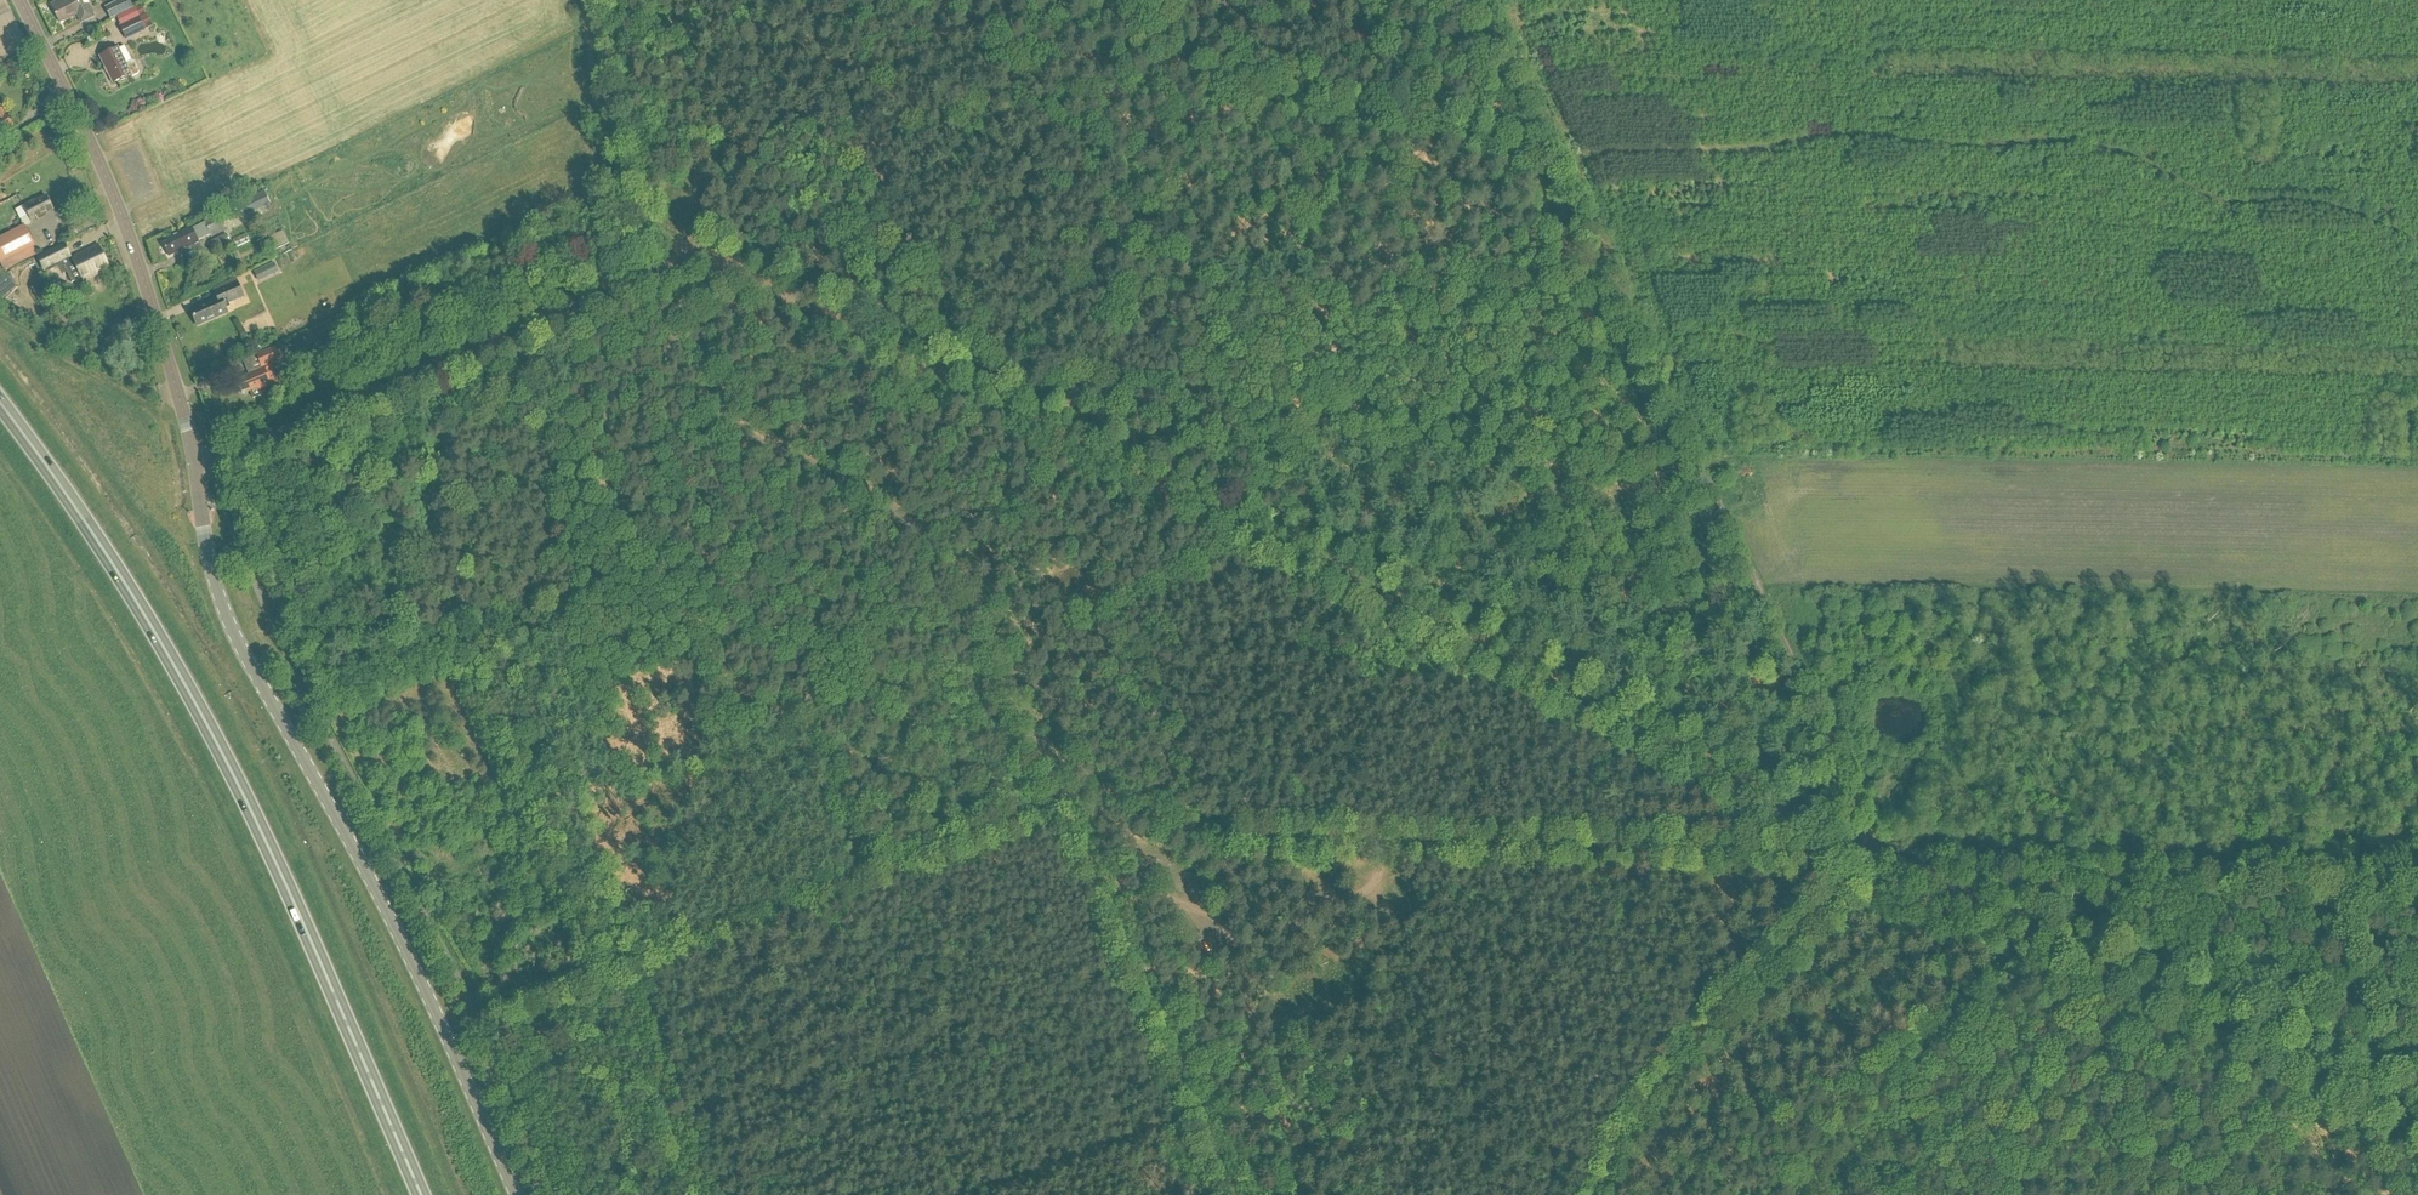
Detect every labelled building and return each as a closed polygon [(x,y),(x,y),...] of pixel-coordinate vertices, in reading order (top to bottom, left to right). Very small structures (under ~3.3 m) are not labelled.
[(83,7),(80,0),(58,0),(50,4),(59,24),(77,15),(81,23),(94,17),(88,5),(83,7)] [(115,20),(131,12),(125,0),(120,0),(108,7),(115,20)] [(133,14),(117,23),(126,39),(142,31),(133,14)] [(100,58),(113,84),(131,75),(133,77),(138,74),(139,72),(135,63),(132,62),(127,65),(119,48),(100,58)] [(14,126),(11,121),(9,122),(6,115),(1,106),(0,106),(0,135),(13,129),(12,127),(14,126)] [(241,211),(244,217),(270,205),(264,191),(238,204),(241,211)] [(25,227),(33,223),(40,219),(39,218),(47,214),(53,210),(47,197),(40,200),(39,201),(38,199),(24,206),(29,216),(21,220),(24,226),(0,238),(0,264),(4,272),(37,255),(33,246),(34,246),(25,227)] [(223,226),(233,221),(231,216),(241,211),(238,204),(202,221),(204,225),(193,231),(191,228),(167,239),(169,242),(164,245),(170,257),(199,243),(197,239),(208,233),(209,233),(211,238),(225,230),(223,226)] [(227,235),(211,243),(214,250),(230,242),(227,235)] [(65,245),(38,258),(44,270),(45,270),(47,272),(58,267),(65,274),(67,273),(72,283),(82,278),(83,281),(98,274),(97,273),(109,267),(99,246),(72,259),(74,262),(71,263),(68,258),(71,257),(65,245)] [(274,264),(254,273),(258,280),(278,271),(274,264)] [(10,272),(0,278),(0,302),(1,303),(17,288),(10,272)] [(217,299),(191,310),(198,327),(228,314),(224,305),(244,297),(237,283),(215,292),(217,299)] [(252,374),(237,381),(243,395),(251,392),(254,399),(262,395),(260,390),(272,385),(266,372),(272,370),(270,364),(280,360),(275,347),(257,355),(261,366),(257,367),(258,370),(252,373),(252,374)] [(288,372),(291,379),(304,374),(301,366),(288,372)]
